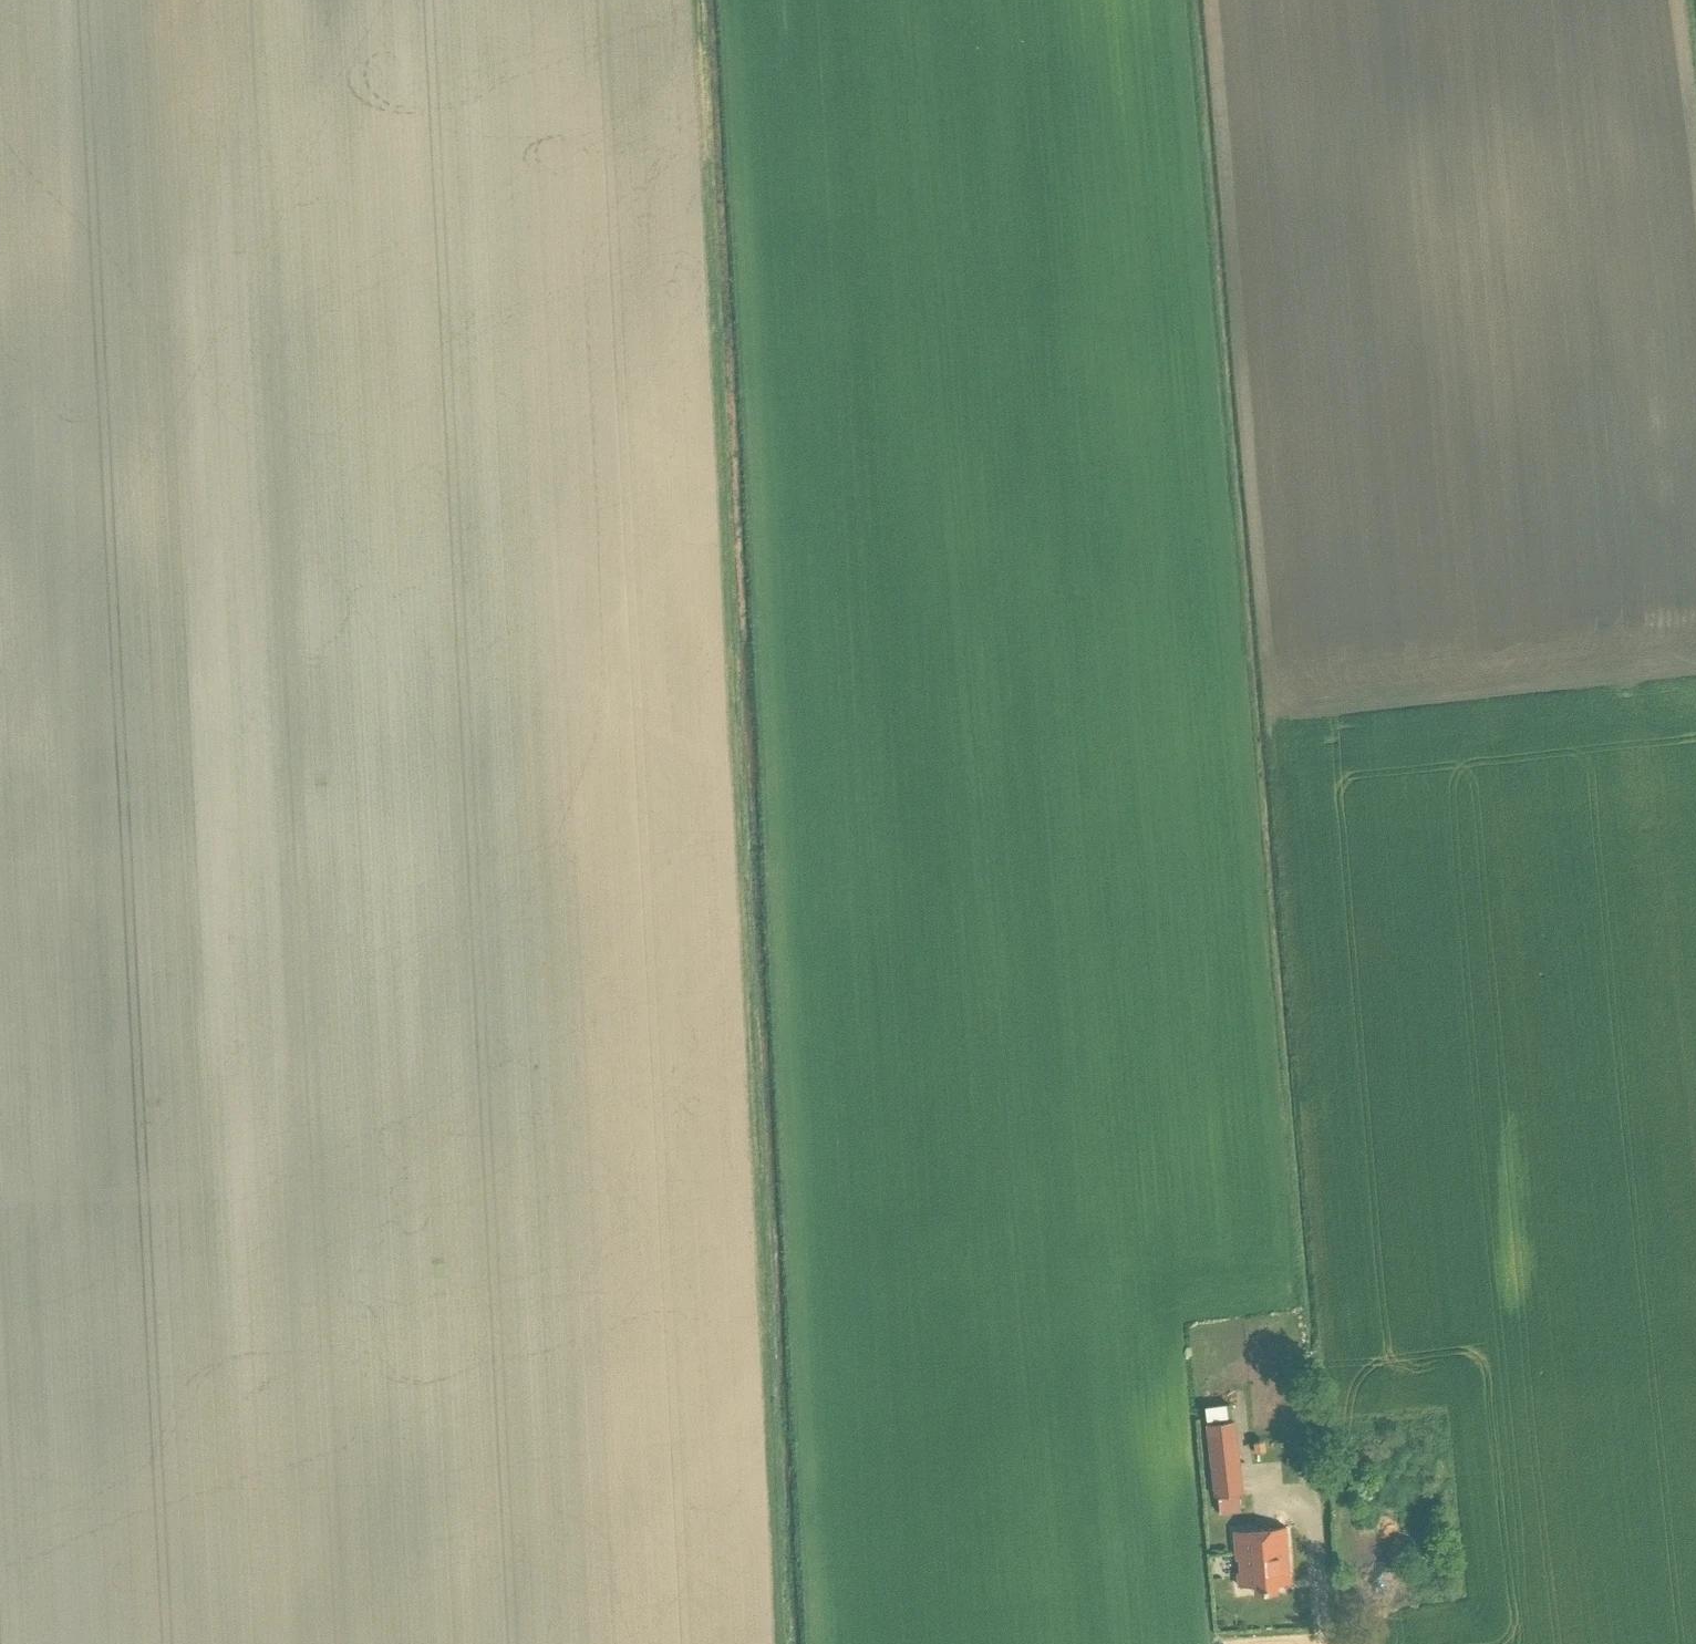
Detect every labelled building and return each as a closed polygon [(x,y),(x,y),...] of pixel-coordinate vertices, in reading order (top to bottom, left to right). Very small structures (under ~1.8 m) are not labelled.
[(1211,1468),(1238,1465),(1233,1420),(1206,1423),(1211,1468)] [(1286,1526),(1234,1530),(1236,1558),(1239,1558),(1240,1570),(1237,1570),(1238,1584),(1254,1582),(1255,1590),(1277,1589),(1277,1581),(1290,1580),(1286,1526)]
